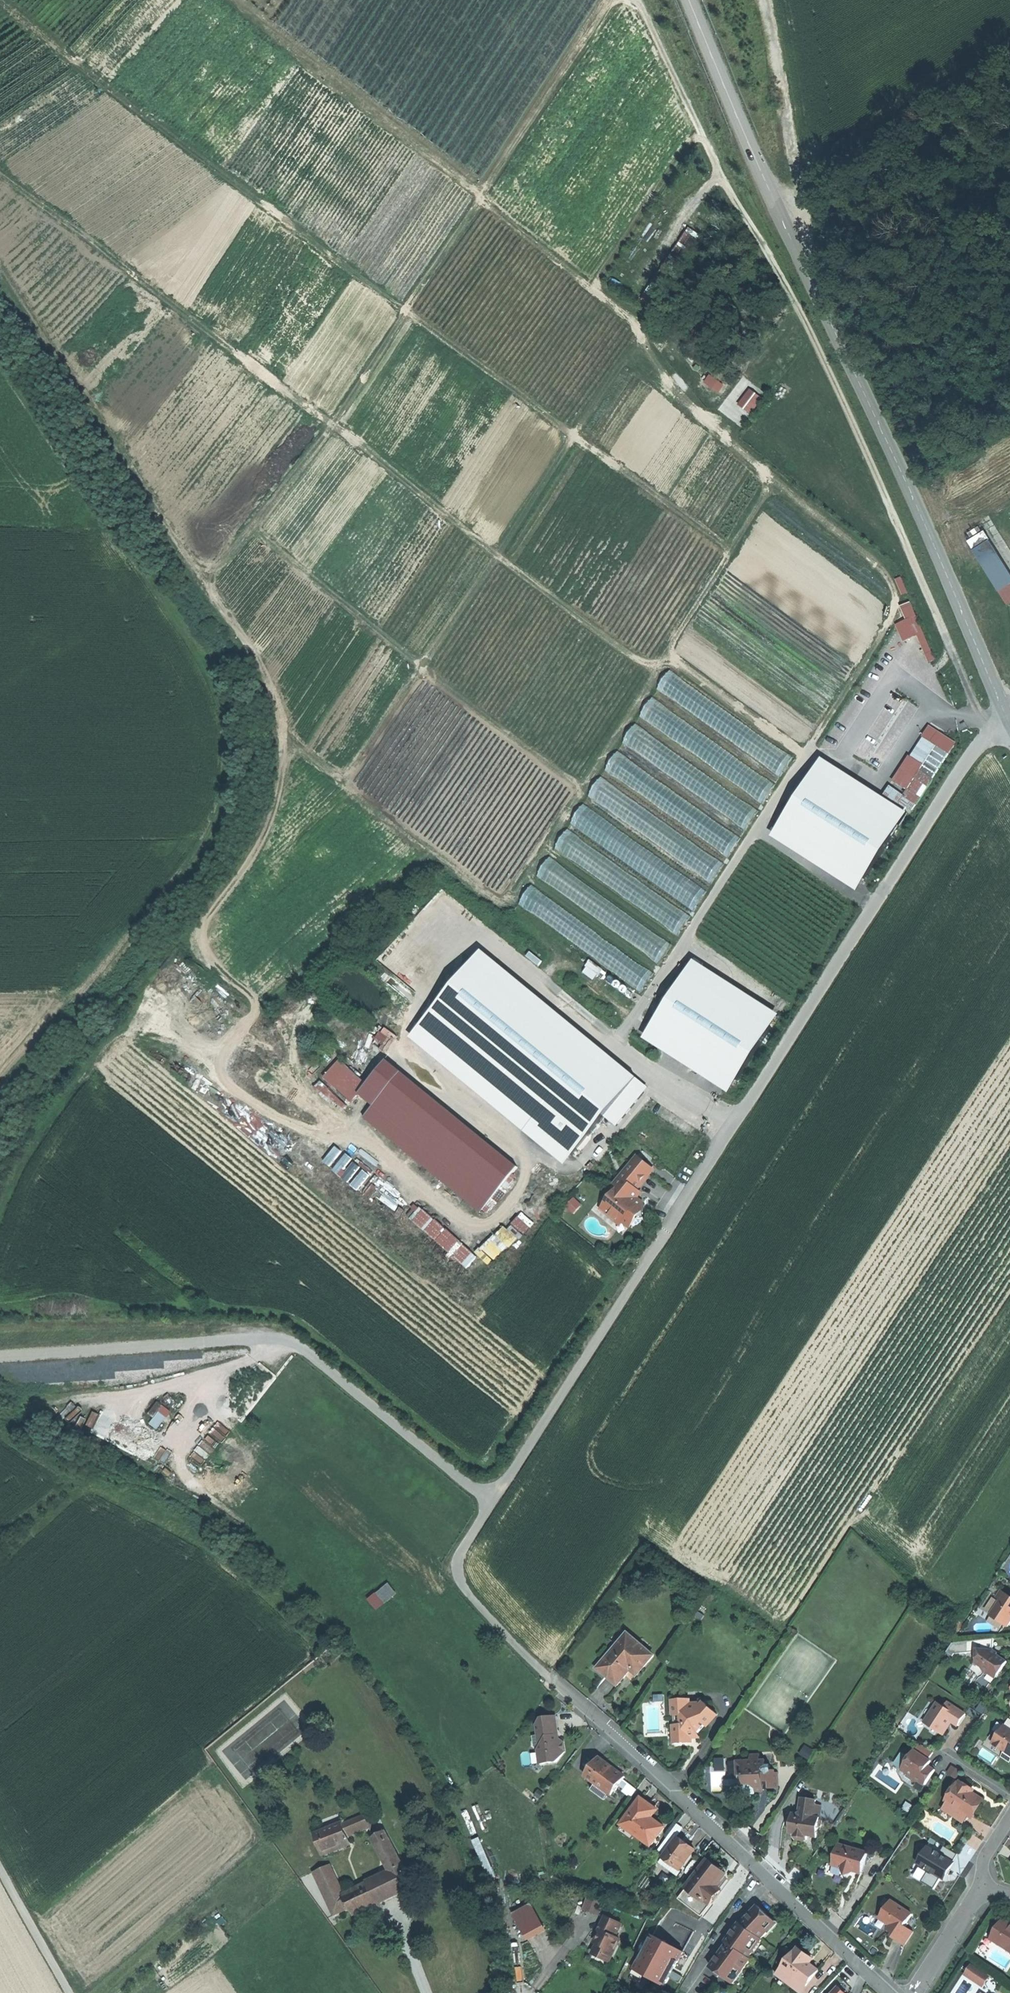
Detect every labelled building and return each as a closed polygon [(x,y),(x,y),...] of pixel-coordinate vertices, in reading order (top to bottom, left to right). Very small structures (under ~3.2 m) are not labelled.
[(706,382),(721,392),(724,386),(710,376),(706,382)] [(753,415),(765,397),(750,388),(739,405),(753,415)] [(999,592),(1007,586),(1009,584),(1009,579),(984,542),(971,551),(999,592)] [(1007,586),(999,592),(1007,604),(1009,603),(1009,591),(1007,586)] [(904,641),(918,635),(929,662),(936,659),(913,600),(901,605),(907,619),(897,623),(904,641)] [(670,670),(657,689),(782,776),(796,756),(670,670)] [(654,697),(641,717),(766,803),(779,784),(654,697)] [(637,723),(623,743),(749,829),(762,810),(637,723)] [(619,749),(606,768),(731,855),(744,836),(619,749)] [(908,811),(822,757),(772,836),(858,890),(908,811)] [(602,776),(589,795),(714,882),(728,862),(602,776)] [(585,803),(572,822),(697,909),(710,890),(585,803)] [(569,829),(555,848),(681,935),(694,916),(569,829)] [(551,857),(537,876),(663,963),(676,943),(551,857)] [(533,885),(519,904),(644,991),(658,972),(533,885)] [(730,1093),(780,1014),(695,959),(644,1038),(730,1093)] [(548,1102),(532,1121),(573,1155),(605,1116),(629,1088),(603,1067),(475,961),(435,1009),(548,1102)] [(419,1028),(532,1121),(548,1102),(435,1009),(419,1028)] [(611,1057),(603,1067),(629,1088),(633,1082),(633,1075),(611,1057)] [(481,1212),(519,1165),(388,1058),(360,1093),(375,1105),(365,1117),(481,1212)] [(345,1097),(361,1080),(340,1061),(324,1078),(345,1097)] [(648,1088),(636,1078),(633,1082),(629,1088),(605,1116),(617,1125),(648,1088)] [(337,1145),(324,1161),(358,1189),(372,1173),(337,1145)] [(614,1190),(609,1197),(612,1199),(602,1210),(620,1225),(623,1221),(630,1213),(636,1219),(641,1218),(640,1206),(633,1200),(632,1199),(632,1194),(650,1172),(637,1160),(613,1189),(614,1190)] [(396,1209),(401,1202),(374,1182),(365,1194),(371,1199),(375,1194),(396,1209)] [(407,1214),(450,1252),(460,1240),(417,1202),(407,1214)] [(477,1252),(491,1265),(534,1221),(523,1211),(508,1227),(504,1224),(477,1252)] [(630,1227),(636,1219),(630,1213),(623,1221),(630,1227)] [(451,1257),(454,1254),(467,1267),(478,1257),(461,1240),(447,1254),(451,1257)] [(155,1417),(151,1422),(159,1429),(173,1411),(159,1400),(149,1412),(155,1417)] [(124,1449),(135,1432),(120,1423),(122,1420),(106,1410),(93,1430),(124,1449)] [(94,1431),(99,1420),(93,1417),(87,1428),(94,1431)] [(389,1581),(368,1599),(378,1610),(398,1592),(389,1581)] [(997,1597),(1002,1600),(1006,1594),(1002,1591),(997,1597)] [(1008,1625),(1009,1621),(1009,1596),(1006,1594),(1002,1600),(998,1606),(992,1615),(1008,1625)] [(1004,1630),(1008,1625),(992,1615),(998,1606),(994,1603),(984,1616),(1004,1630)] [(610,1678),(619,1685),(631,1670),(638,1662),(644,1666),(652,1656),(626,1636),(599,1669),(610,1678)] [(996,1682),(1008,1661),(1001,1657),(993,1652),(994,1650),(978,1650),(977,1664),(982,1667),(985,1675),(996,1682)] [(637,1675),(644,1666),(638,1662),(631,1670),(637,1675)] [(291,1717),(297,1712),(288,1699),(281,1704),(291,1717)] [(691,1700),(681,1700),(681,1715),(678,1715),(678,1720),(678,1725),(675,1725),(675,1744),(691,1743),(691,1734),(700,1734),(705,1727),(708,1727),(718,1715),(706,1704),(691,1705),(691,1700)] [(924,1723),(943,1735),(946,1730),(949,1725),(947,1724),(950,1720),(959,1726),(966,1715),(947,1702),(943,1708),(937,1703),(924,1723)] [(298,1713),(291,1718),(281,1705),(224,1750),(248,1780),(311,1729),(298,1713)] [(554,1731),(556,1731),(554,1716),(546,1717),(539,1718),(535,1723),(537,1734),(544,1732),(554,1731)] [(1006,1750),(1005,1751),(996,1745),(1001,1737),(999,1735),(1005,1727),(999,1722),(984,1745),(997,1754),(1009,1762),(1009,1752),(1006,1750)] [(1005,1727),(999,1735),(1001,1737),(996,1745),(1005,1751),(1006,1750),(1009,1752),(1009,1730),(1005,1727)] [(555,1738),(554,1731),(544,1732),(545,1740),(537,1748),(540,1764),(556,1762),(560,1753),(565,1752),(563,1740),(555,1738)] [(910,1758),(902,1769),(907,1772),(907,1778),(917,1785),(919,1781),(925,1785),(935,1770),(926,1764),(929,1759),(933,1753),(920,1743),(910,1758)] [(920,1793),(925,1785),(919,1781),(917,1785),(907,1778),(907,1772),(902,1769),(910,1758),(905,1753),(893,1763),(902,1781),(920,1793)] [(754,1762),(743,1763),(744,1776),(751,1776),(752,1787),(749,1787),(750,1803),(759,1802),(758,1799),(762,1798),(762,1793),(769,1792),(768,1783),(773,1783),(773,1789),(781,1789),(780,1773),(777,1773),(777,1769),(772,1769),(772,1763),(767,1763),(767,1760),(761,1760),(761,1755),(753,1755),(754,1762)] [(599,1757),(586,1775),(596,1782),(609,1791),(611,1793),(620,1781),(623,1777),(624,1775),(612,1766),(599,1757)] [(637,1787),(623,1777),(620,1781),(626,1785),(624,1788),(632,1794),(637,1787)] [(605,1797),(609,1791),(596,1782),(592,1788),(605,1797)] [(949,1803),(971,1817),(976,1809),(982,1799),(969,1790),(970,1788),(960,1782),(947,1802),(949,1803)] [(620,1821),(637,1834),(650,1817),(654,1812),(646,1806),(649,1802),(644,1799),(640,1796),(620,1821)] [(817,1801),(802,1800),(801,1816),(794,1815),(794,1820),(790,1819),(790,1824),(789,1830),(792,1830),(792,1834),(794,1835),(794,1837),(796,1841),(809,1842),(809,1838),(819,1838),(820,1826),(822,1827),(823,1806),(817,1806),(817,1801)] [(657,1808),(649,1802),(646,1806),(654,1812),(657,1808)] [(966,1825),(971,1817),(949,1803),(944,1810),(966,1825)] [(366,1823),(371,1834),(375,1832),(368,1818),(365,1819),(362,1814),(314,1832),(323,1850),(347,1839),(344,1834),(366,1823)] [(663,1827),(650,1817),(637,1834),(650,1844),(663,1827)] [(634,1839),(637,1834),(620,1821),(617,1826),(634,1839)] [(375,1832),(371,1834),(388,1870),(342,1892),(348,1905),(351,1911),(378,1898),(400,1887),(412,1882),(386,1827),(375,1832)] [(663,1855),(680,1866),(694,1847),(687,1842),(677,1835),(663,1855)] [(473,1840),(491,1879),(498,1876),(481,1837),(473,1840)] [(926,1844),(918,1865),(929,1869),(924,1882),(937,1887),(941,1877),(947,1879),(955,1859),(953,1859),(956,1852),(944,1847),(943,1850),(926,1844)] [(860,1851),(840,1847),(838,1853),(836,1864),(841,1865),(846,1866),(845,1870),(849,1874),(853,1872),(854,1869),(856,1870),(857,1865),(860,1851)] [(867,1852),(860,1851),(857,1865),(864,1867),(867,1852)] [(676,1873),(680,1866),(663,1855),(659,1861),(676,1873)] [(702,1900),(708,1904),(720,1888),(716,1885),(725,1873),(716,1866),(707,1859),(686,1887),(702,1900)] [(314,1871),(333,1912),(348,1905),(342,1892),(329,1864),(314,1871)] [(414,1881),(412,1882),(400,1887),(404,1894),(417,1888),(414,1881)] [(678,1897),(695,1909),(702,1900),(686,1887),(678,1897)] [(600,1904),(588,1900),(584,1912),(596,1916),(600,1904)] [(700,1914),(708,1904),(702,1900),(695,1909),(700,1914)] [(913,1915),(892,1902),(881,1920),(887,1924),(892,1927),(890,1931),(895,1935),(893,1938),(897,1941),(906,1927),(913,1915)] [(708,1969),(726,1982),(736,1968),(740,1971),(745,1964),(748,1960),(746,1958),(749,1954),(745,1951),(755,1937),(758,1939),(768,1928),(765,1925),(770,1920),(754,1906),(738,1925),(736,1924),(723,1943),(724,1944),(720,1950),(721,1950),(708,1969)] [(516,1919),(528,1932),(540,1920),(528,1907),(516,1919)] [(621,1923),(604,1915),(598,1929),(600,1930),(597,1939),(598,1942),(593,1952),(603,1956),(604,1953),(611,1957),(620,1938),(615,1936),(621,1923)] [(1009,1952),(1009,1923),(1009,1919),(1006,1921),(1004,1920),(991,1940),(1009,1952)] [(915,1933),(906,1927),(897,1941),(906,1947),(915,1933)] [(667,1987),(684,1948),(649,1933),(633,1971),(667,1987)] [(759,1940),(758,1939),(755,1937),(745,1951),(749,1954),(759,1940)] [(795,1948),(791,1953),(800,1959),(803,1955),(795,1948)] [(607,1966),(610,1960),(603,1956),(593,1952),(591,1958),(607,1966)] [(791,1953),(790,1952),(779,1968),(782,1970),(802,1984),(804,1986),(815,1970),(806,1963),(800,1959),(791,1953)] [(806,1957),(803,1955),(800,1959),(806,1963),(809,1959),(806,1957)] [(731,1985),(740,1971),(736,1968),(726,1982),(731,1985)] [(975,1968),(971,1974),(986,1985),(990,1979),(975,1968)] [(798,1989),(802,1984),(782,1970),(778,1975),(798,1989)] [(648,1992),(673,1992),(678,1985),(671,1981),(666,1991),(663,1989),(659,1987),(659,1989),(652,1985),(648,1992)]
